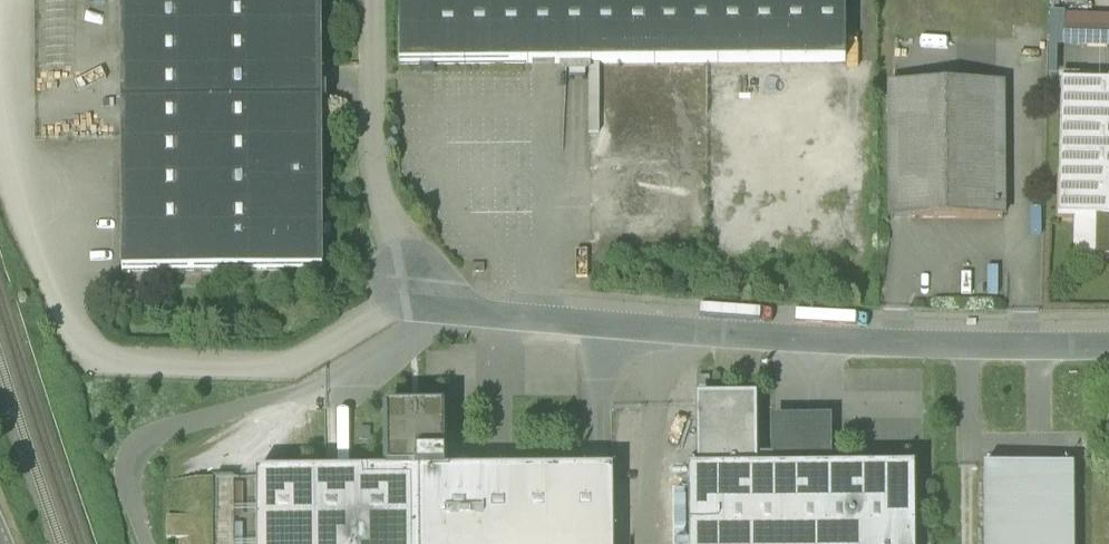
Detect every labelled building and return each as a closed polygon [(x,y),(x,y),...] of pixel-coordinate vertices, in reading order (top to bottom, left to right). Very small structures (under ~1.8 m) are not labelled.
[(322,89),(322,72),(322,0),(121,0),(123,273),(323,272),(323,245),(327,245),(327,239),(323,239),(323,104),(328,104),(328,89),(322,89)] [(846,64),(846,0),(400,0),(401,67),(421,67),(434,67),(846,64)] [(1108,81),(1108,16),(1090,16),(1090,0),(1064,0),(1064,12),(1048,12),(1048,80),(1108,81)] [(1060,175),(1108,176),(1108,86),(1062,85),(1060,175)] [(892,221),(1004,221),(1003,86),(891,87),(892,221)] [(1060,175),(1058,221),(1078,221),(1108,222),(1108,176),(1060,175)] [(1078,221),(1077,257),(1108,257),(1108,222),(1078,221)] [(472,275),(484,275),(484,266),(472,266),(472,275)] [(699,389),(711,389),(711,379),(699,379),(699,389)] [(700,401),(700,472),(774,472),(774,458),(756,458),(756,400),(700,401)] [(387,411),(387,474),(446,474),(445,411),(387,411)] [(774,472),(832,471),(832,419),(774,419),(774,458),(774,472)] [(1066,467),(1087,467),(1087,440),(1066,440),(1066,467)] [(446,474),(387,474),(258,475),(258,543),(614,543),(614,472),(609,472),(609,459),(593,459),(593,473),(446,474)] [(1074,468),(985,468),(985,543),(1075,543),(1074,468)] [(774,472),(700,472),(690,472),(690,543),(916,543),(915,470),(832,471),(774,472)]
